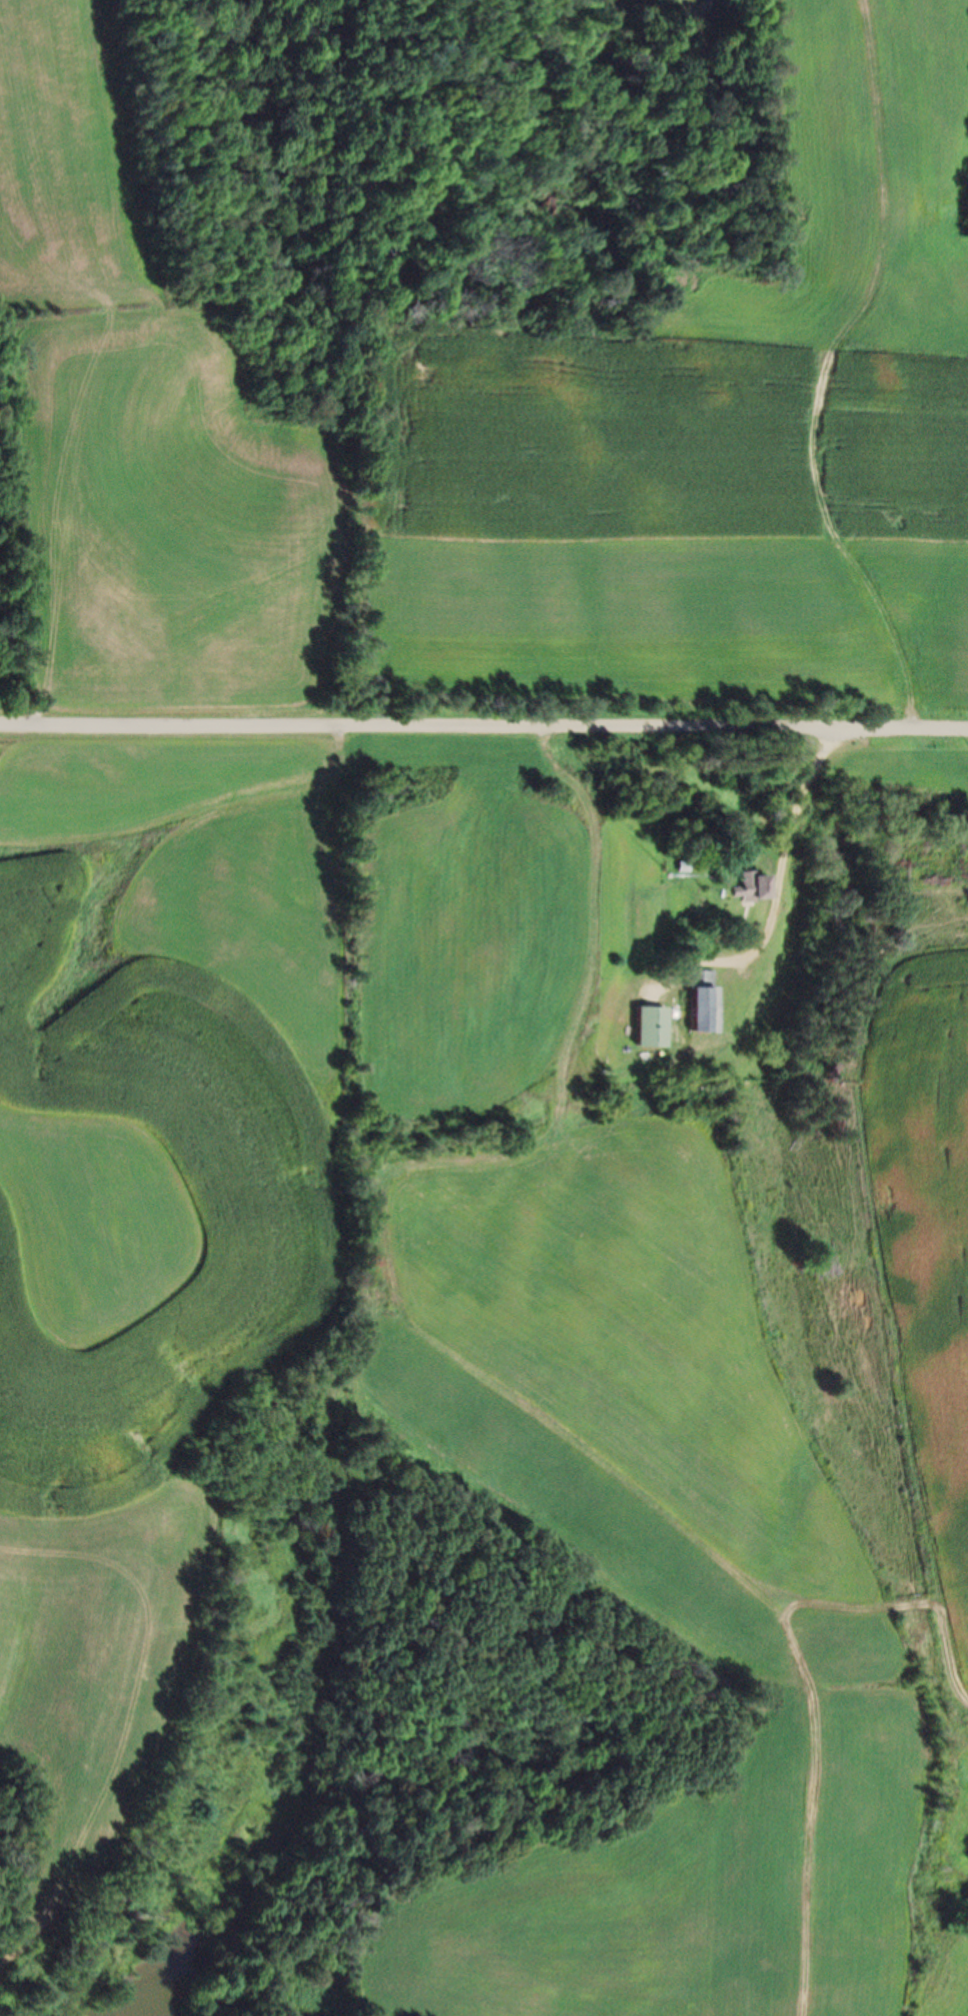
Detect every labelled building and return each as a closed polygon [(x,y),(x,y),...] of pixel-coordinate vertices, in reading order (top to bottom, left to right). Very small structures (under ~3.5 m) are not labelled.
[(736,871),(737,886),(727,887),(727,897),(737,896),(738,901),(766,899),(764,875),(749,876),(749,871),(736,871)] [(686,1032),(711,1032),(711,970),(686,970),(686,1032)] [(662,1007),(634,1007),(634,1047),(662,1047),(662,1007)]
